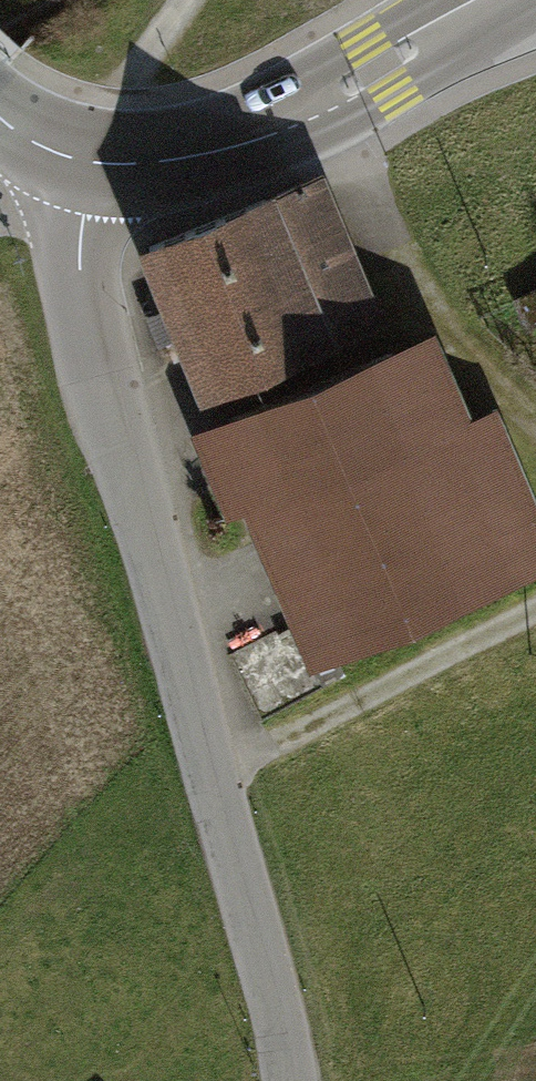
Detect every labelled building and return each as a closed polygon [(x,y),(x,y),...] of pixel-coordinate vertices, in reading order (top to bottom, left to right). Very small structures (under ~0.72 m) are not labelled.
[(149,246),(174,305),(148,315),(160,344),(186,334),(222,422),(237,416),(334,650),(535,567),(535,566),(474,416),(425,436),(390,350),(378,354),(307,181),(149,246)]
